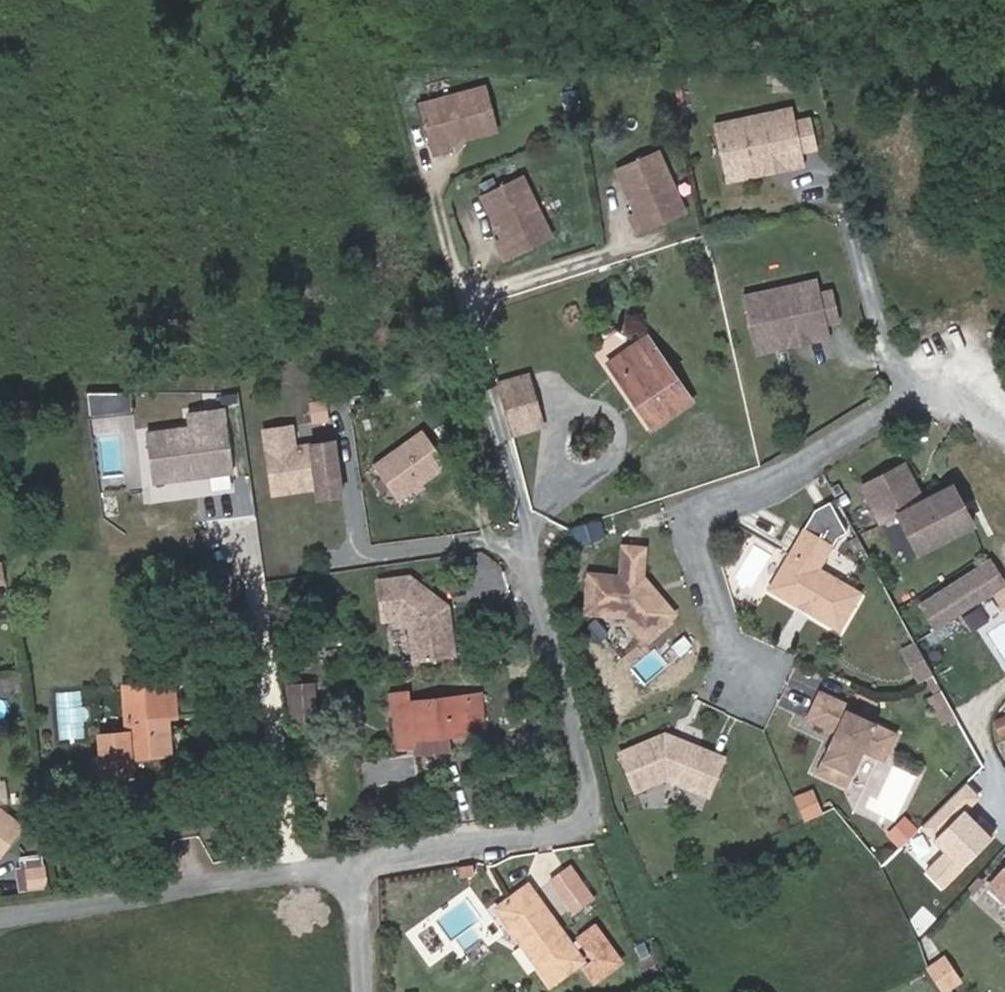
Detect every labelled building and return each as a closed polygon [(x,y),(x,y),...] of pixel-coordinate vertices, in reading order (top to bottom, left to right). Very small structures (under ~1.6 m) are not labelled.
[(483,127),(470,84),(406,102),(420,152),(438,146),(437,141),(448,138),(447,134),(455,132),(456,135),(483,127)] [(791,155),(777,100),(758,105),(760,112),(702,127),(712,168),(750,159),(753,154),(766,150),(771,153),(773,160),(791,155)] [(758,105),(700,121),(702,127),(760,112),(758,105)] [(796,108),(781,112),(788,141),(803,138),(796,108)] [(626,227),(673,205),(644,144),(603,164),(615,189),(618,187),(622,195),(619,197),(624,207),(618,210),(626,227)] [(750,159),(712,168),(714,175),(773,160),(771,153),(766,150),(753,154),(750,159)] [(509,172),(468,193),(481,218),(485,216),(489,224),(485,226),(490,236),(485,239),(493,256),(540,232),(509,172)] [(827,324),(812,270),(793,276),(795,282),(740,298),(752,338),(786,329),(788,324),(802,320),(806,323),(808,330),(827,324)] [(793,276),(738,290),(740,298),(795,282),(793,276)] [(824,311),(839,307),(831,277),(816,281),(824,311)] [(786,329),(752,338),(753,345),(808,330),(806,323),(802,320),(788,324),(786,329)] [(608,368),(640,419),(684,395),(642,329),(628,338),(636,352),(608,368)] [(599,354),(601,358),(608,368),(636,352),(628,338),(599,354)] [(528,415),(513,365),(482,374),(497,424),(528,415)] [(218,463),(208,398),(172,404),(174,418),(131,424),(139,475),(218,463)] [(412,428),(362,462),(386,497),(436,463),(412,428)] [(283,438),(255,442),(265,506),(283,503),(282,498),(331,491),(325,452),(286,458),(283,438)] [(898,463),(858,487),(879,523),(896,513),(916,548),(967,518),(946,483),(919,499),(898,463)] [(213,473),(213,486),(235,486),(236,474),(213,473)] [(331,491),(282,498),(283,503),(310,500),(311,510),(334,507),(331,491)] [(825,499),(819,502),(838,533),(844,530),(825,499)] [(811,508),(764,588),(786,602),(797,582),(823,597),(821,603),(835,631),(857,592),(815,567),(832,536),(838,533),(819,502),(811,508)] [(619,577),(588,575),(584,613),(624,617),(642,640),(671,614),(642,580),(639,580),(643,550),(622,547),(619,577)] [(931,626),(1002,587),(989,563),(918,601),(931,626)] [(408,656),(447,650),(439,599),(400,571),(370,576),(375,614),(391,612),(403,623),(408,656)] [(797,582),(795,587),(821,603),(823,597),(797,582)] [(132,713),(116,713),(117,728),(89,729),(92,772),(122,770),(120,751),(161,749),(158,714),(166,712),(165,702),(165,691),(162,677),(129,679),(132,713)] [(115,693),(115,695),(116,713),(132,713),(129,679),(128,679),(114,680),(115,691),(115,693)] [(292,710),(319,707),(316,679),(289,682),(292,710)] [(388,739),(407,739),(406,732),(459,728),(455,693),(406,698),(402,699),(400,682),(380,684),(388,739)] [(991,712),(1004,706),(1004,695),(999,683),(981,692),(991,712)] [(61,689),(60,736),(87,737),(88,689),(61,689)] [(891,730),(841,708),(843,703),(813,690),(801,719),(830,730),(812,772),(842,785),(858,749),(880,758),(891,730)] [(991,712),(997,726),(1004,722),(1004,706),(991,712)] [(702,799),(715,761),(668,744),(667,748),(661,746),(659,739),(613,757),(628,795),(659,783),(702,799)] [(668,744),(659,739),(661,746),(667,748),(668,744)] [(802,797),(789,803),(799,826),(812,820),(802,797)] [(46,887),(48,856),(21,854),(19,885),(46,887)] [(533,875),(554,906),(574,893),(556,864),(533,875)] [(993,881),(1004,891),(1004,866),(993,881)] [(970,885),(982,872),(978,869),(966,881),(970,885)] [(479,902),(504,942),(515,937),(526,962),(520,965),(530,981),(563,960),(557,948),(563,943),(573,959),(564,964),(573,981),(601,962),(578,925),(552,942),(515,885),(479,902)] [(577,899),(574,893),(554,906),(558,913),(577,899)] [(515,937),(504,942),(520,965),(526,962),(515,937)] [(946,984),(963,974),(950,951),(933,962),(946,984)]
